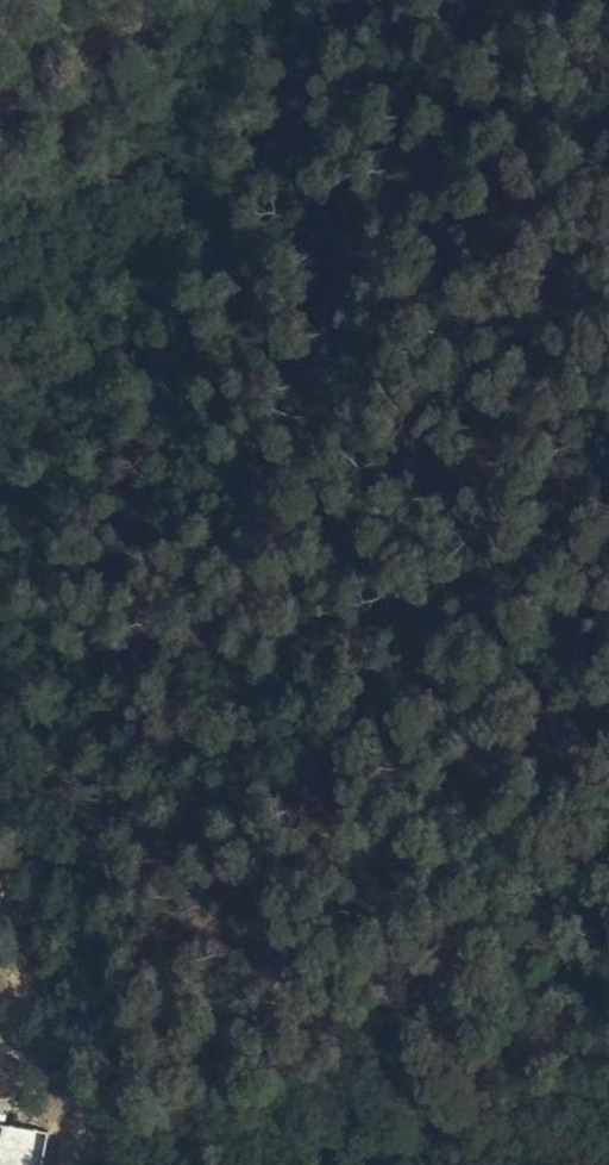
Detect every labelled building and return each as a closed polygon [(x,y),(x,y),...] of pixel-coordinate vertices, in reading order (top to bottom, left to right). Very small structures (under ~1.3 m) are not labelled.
[(47,1130),(0,1123),(0,1164),(42,1164),(47,1130)]
